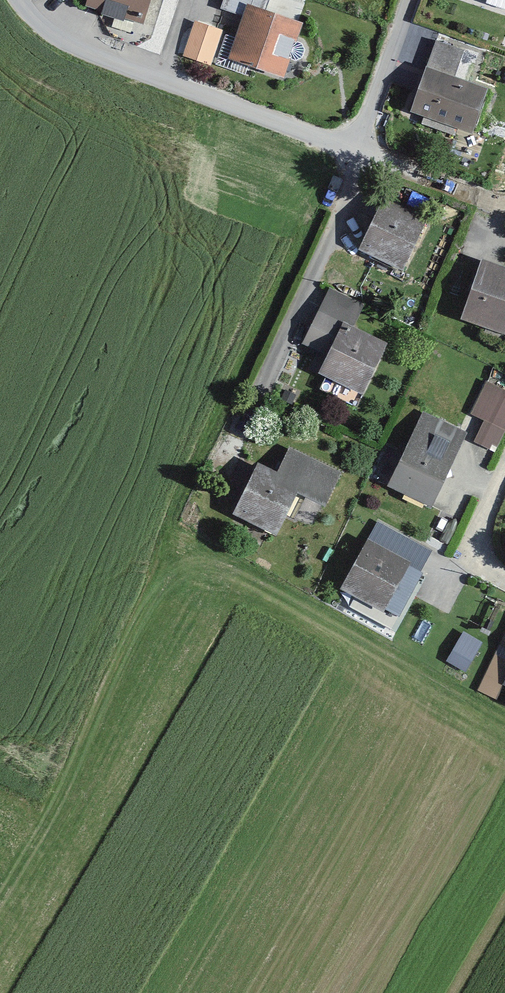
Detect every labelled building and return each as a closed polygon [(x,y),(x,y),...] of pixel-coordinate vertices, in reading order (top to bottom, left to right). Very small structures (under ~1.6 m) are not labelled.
[(74,5),(130,23),(138,0),(76,0),(74,5)] [(213,10),(234,17),(228,35),(221,33),(209,67),(238,78),(242,69),(274,81),(294,24),(256,10),(260,0),(217,0),(213,10)] [(480,4),(502,12),(504,3),(504,0),(481,0),(480,4)] [(457,52),(429,43),(421,68),(417,67),(402,111),(416,116),(413,125),(445,136),(448,129),(464,135),(479,89),(448,78),(457,52)] [(420,223),(374,201),(350,253),(396,274),(420,223)] [(472,262),(450,323),(500,341),(504,329),(504,307),(504,306),(504,274),(472,262)] [(358,308),(325,291),(297,345),(319,357),(310,375),(320,381),(315,391),(347,406),(378,345),(347,329),(358,308)] [(480,383),(464,415),(479,422),(469,441),(487,449),(504,412),(504,395),(480,383)] [(458,431),(417,412),(381,489),(422,508),(458,431)] [(331,472),(284,448),(271,474),(251,464),(225,514),(267,535),(289,494),(313,506),(331,472)] [(405,540),(372,522),(335,589),(374,611),(401,562),(395,559),(405,540)] [(466,657),(450,648),(442,662),(458,671),(466,657)] [(494,685),(504,690),(504,664),(494,685)]
